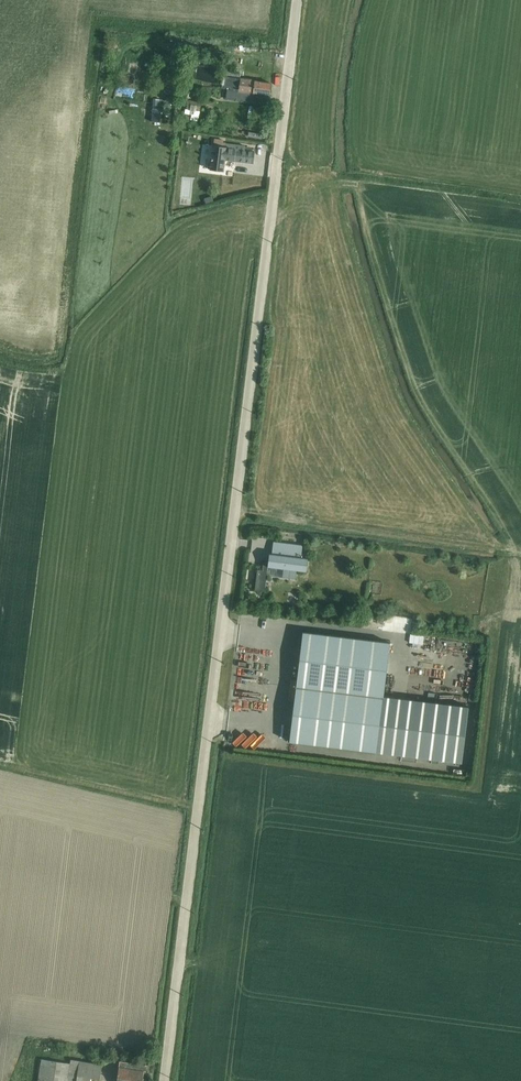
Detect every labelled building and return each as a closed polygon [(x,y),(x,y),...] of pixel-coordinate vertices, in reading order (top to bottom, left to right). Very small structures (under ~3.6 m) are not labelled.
[(240,78),(228,77),(225,77),(226,76),(222,75),(221,84),(223,85),(222,87),(224,87),(224,89),(227,89),(226,100),(255,104),(257,94),(269,96),(272,77),(273,70),(259,69),(257,74),(257,80),(241,79),(240,78)] [(228,77),(240,78),(241,70),(229,69),(228,77)] [(195,71),(193,82),(209,85),(211,75),(195,71)] [(145,96),(144,111),(149,111),(156,111),(157,97),(150,96),(145,96)] [(187,100),(184,114),(191,116),(190,120),(198,121),(202,103),(187,100)] [(248,132),(247,136),(266,141),(267,136),(248,132)] [(244,152),(245,147),(245,145),(226,143),(225,147),(212,146),(210,169),(223,171),(224,171),(225,160),(253,163),(254,153),(251,152),(244,152)] [(175,197),(186,198),(188,176),(176,175),(175,197)] [(206,194),(199,197),(201,203),(208,201),(206,194)] [(270,567),(296,571),(306,572),(308,559),(301,558),(303,546),(273,542),(272,554),(270,554),(268,567),(270,567)] [(258,569),(256,590),(265,591),(268,563),(263,562),(263,569),(258,569)] [(296,571),(270,567),(269,576),(295,579),(296,571)] [(246,599),(245,605),(258,607),(259,601),(246,599)] [(301,648),(290,742),(377,753),(462,763),(469,706),(384,696),(390,643),(303,633),(301,648)] [(260,736),(262,725),(256,724),(254,735),(260,736)] [(38,1080),(92,1080),(92,1078),(100,1079),(102,1064),(71,1060),(70,1063),(42,1059),(38,1080)] [(118,1080),(143,1080),(144,1072),(148,1072),(149,1065),(120,1061),(118,1080)]
